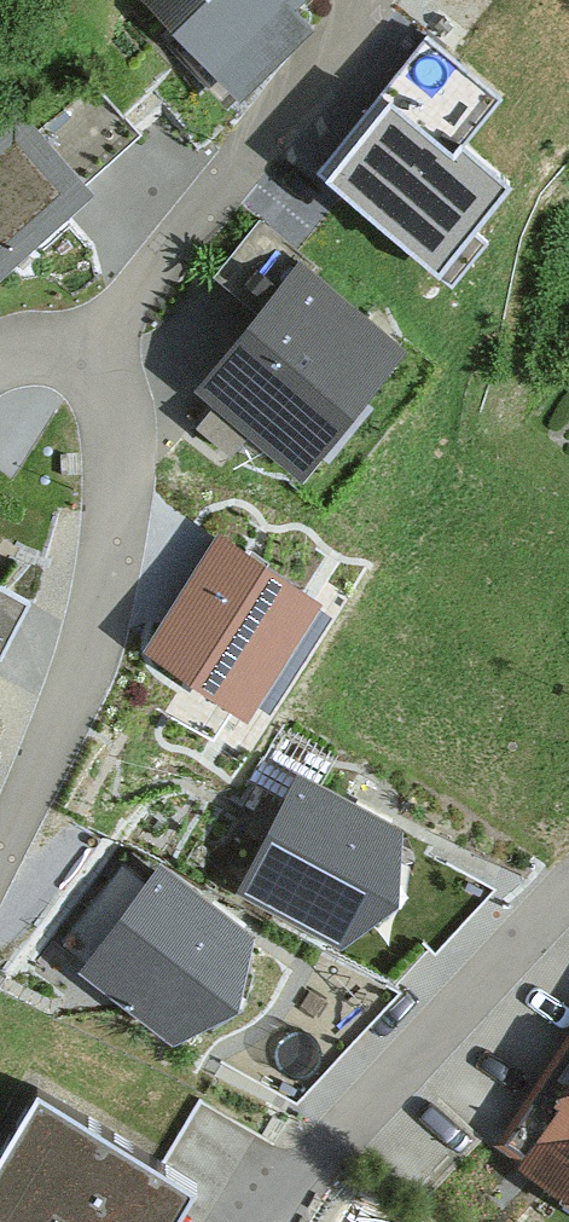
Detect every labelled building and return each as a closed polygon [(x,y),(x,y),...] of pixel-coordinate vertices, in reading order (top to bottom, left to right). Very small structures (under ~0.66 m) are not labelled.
[(239,105),(312,36),(293,15),(309,0),(141,0),(239,105)] [(493,102),(425,47),(322,175),(439,268),(503,189),(454,150),(493,102)] [(0,135),(0,284),(96,203),(22,117),(0,135)] [(300,269),(193,395),(301,486),(408,360),(300,269)] [(324,604),(219,536),(142,653),(247,721),(324,604)] [(397,843),(300,788),(247,901),(342,955),(394,918),(397,843)] [(247,952),(161,881),(87,981),(174,1054),(235,1027),(247,952)] [(509,1172),(568,1212),(568,1084),(509,1172)] [(0,1204),(0,1221),(189,1221),(43,1134),(0,1204)]
